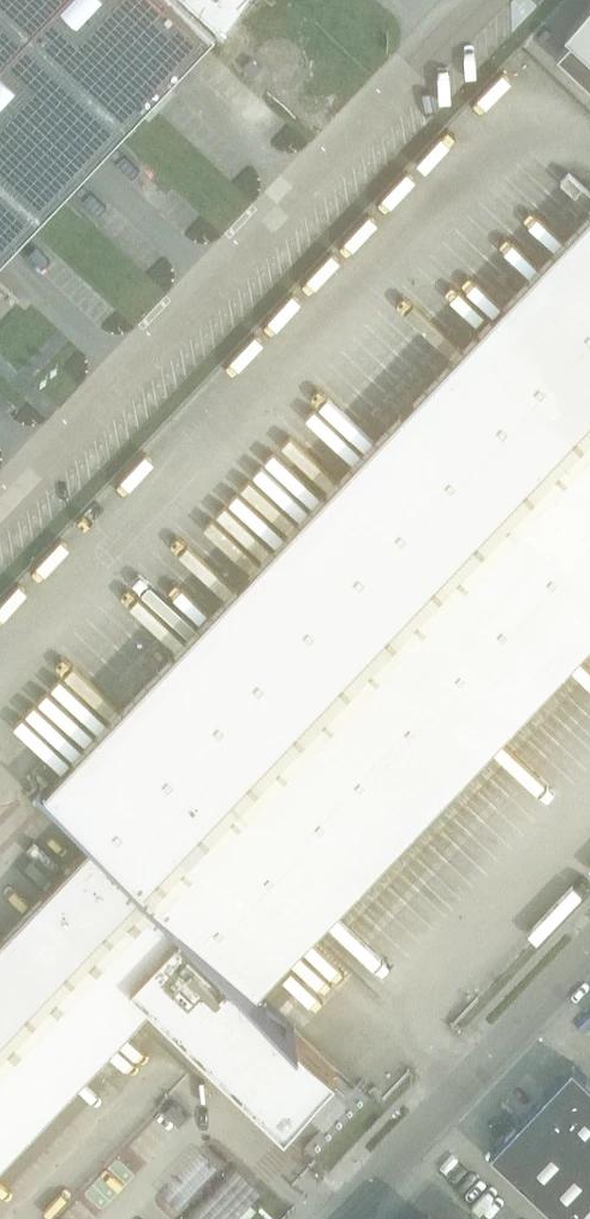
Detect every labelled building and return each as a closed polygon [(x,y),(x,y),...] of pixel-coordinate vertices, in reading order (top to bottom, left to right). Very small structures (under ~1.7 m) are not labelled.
[(222,18),(228,22),(243,0),(0,0),(0,253),(222,18)] [(568,30),(574,36),(557,55),(589,86),(589,2),(568,30)] [(542,40),(550,31),(545,26),(537,35),(542,40)] [(589,638),(589,216),(44,793),(94,841),(0,941),(0,1160),(152,999),(286,1125),(336,1071),(291,1028),(294,1026),(257,990),(589,638)] [(572,1062),(490,1150),(564,1218),(589,1218),(589,1079),(572,1062)] [(187,1115),(173,1101),(164,1111),(178,1124),(187,1115)]
